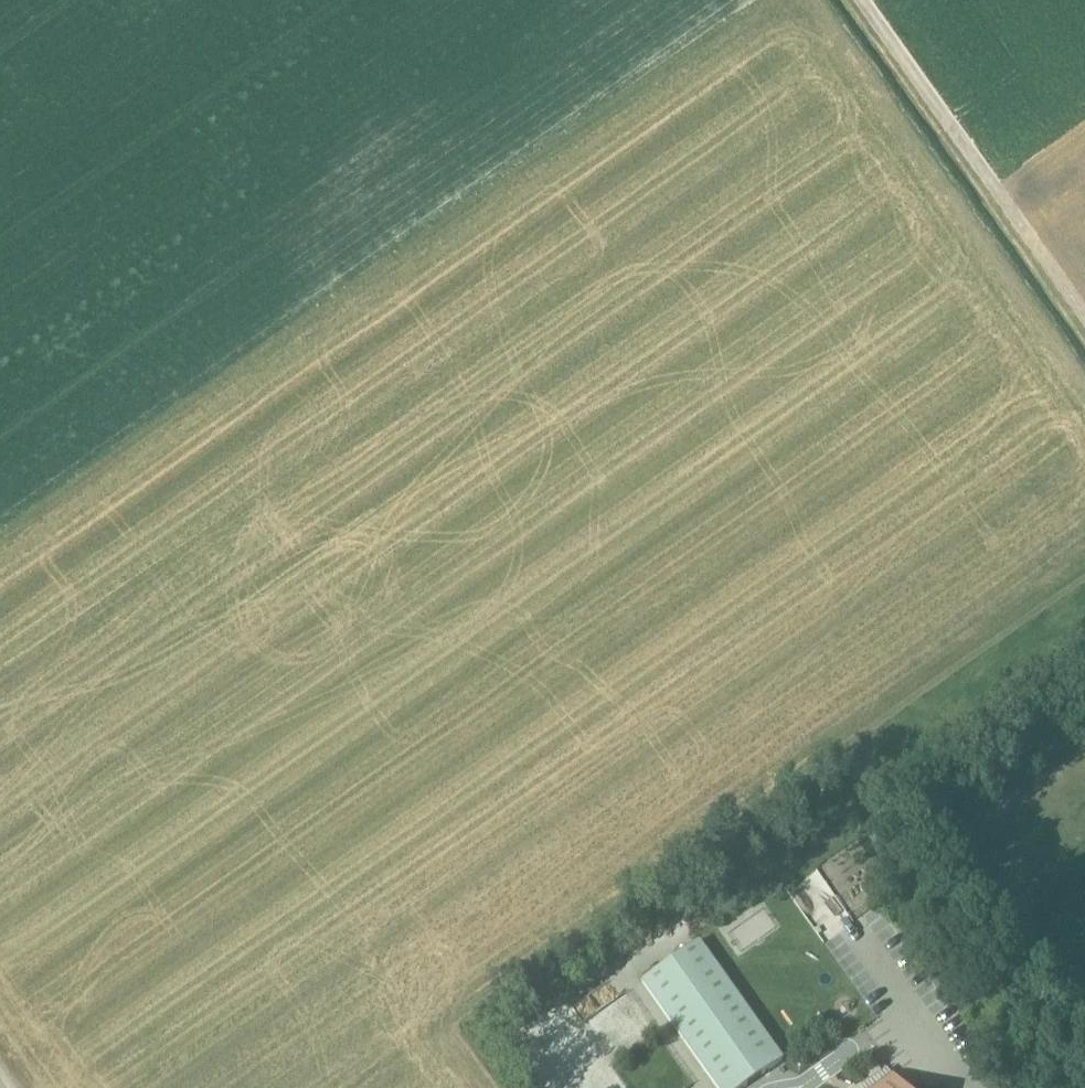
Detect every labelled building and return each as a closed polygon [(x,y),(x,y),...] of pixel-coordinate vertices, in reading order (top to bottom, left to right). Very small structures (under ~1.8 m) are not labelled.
[(716,1087),(743,1087),(782,1061),(698,941),(641,981),(716,1087)] [(892,1076),(875,1087),(900,1087),(892,1076)]
